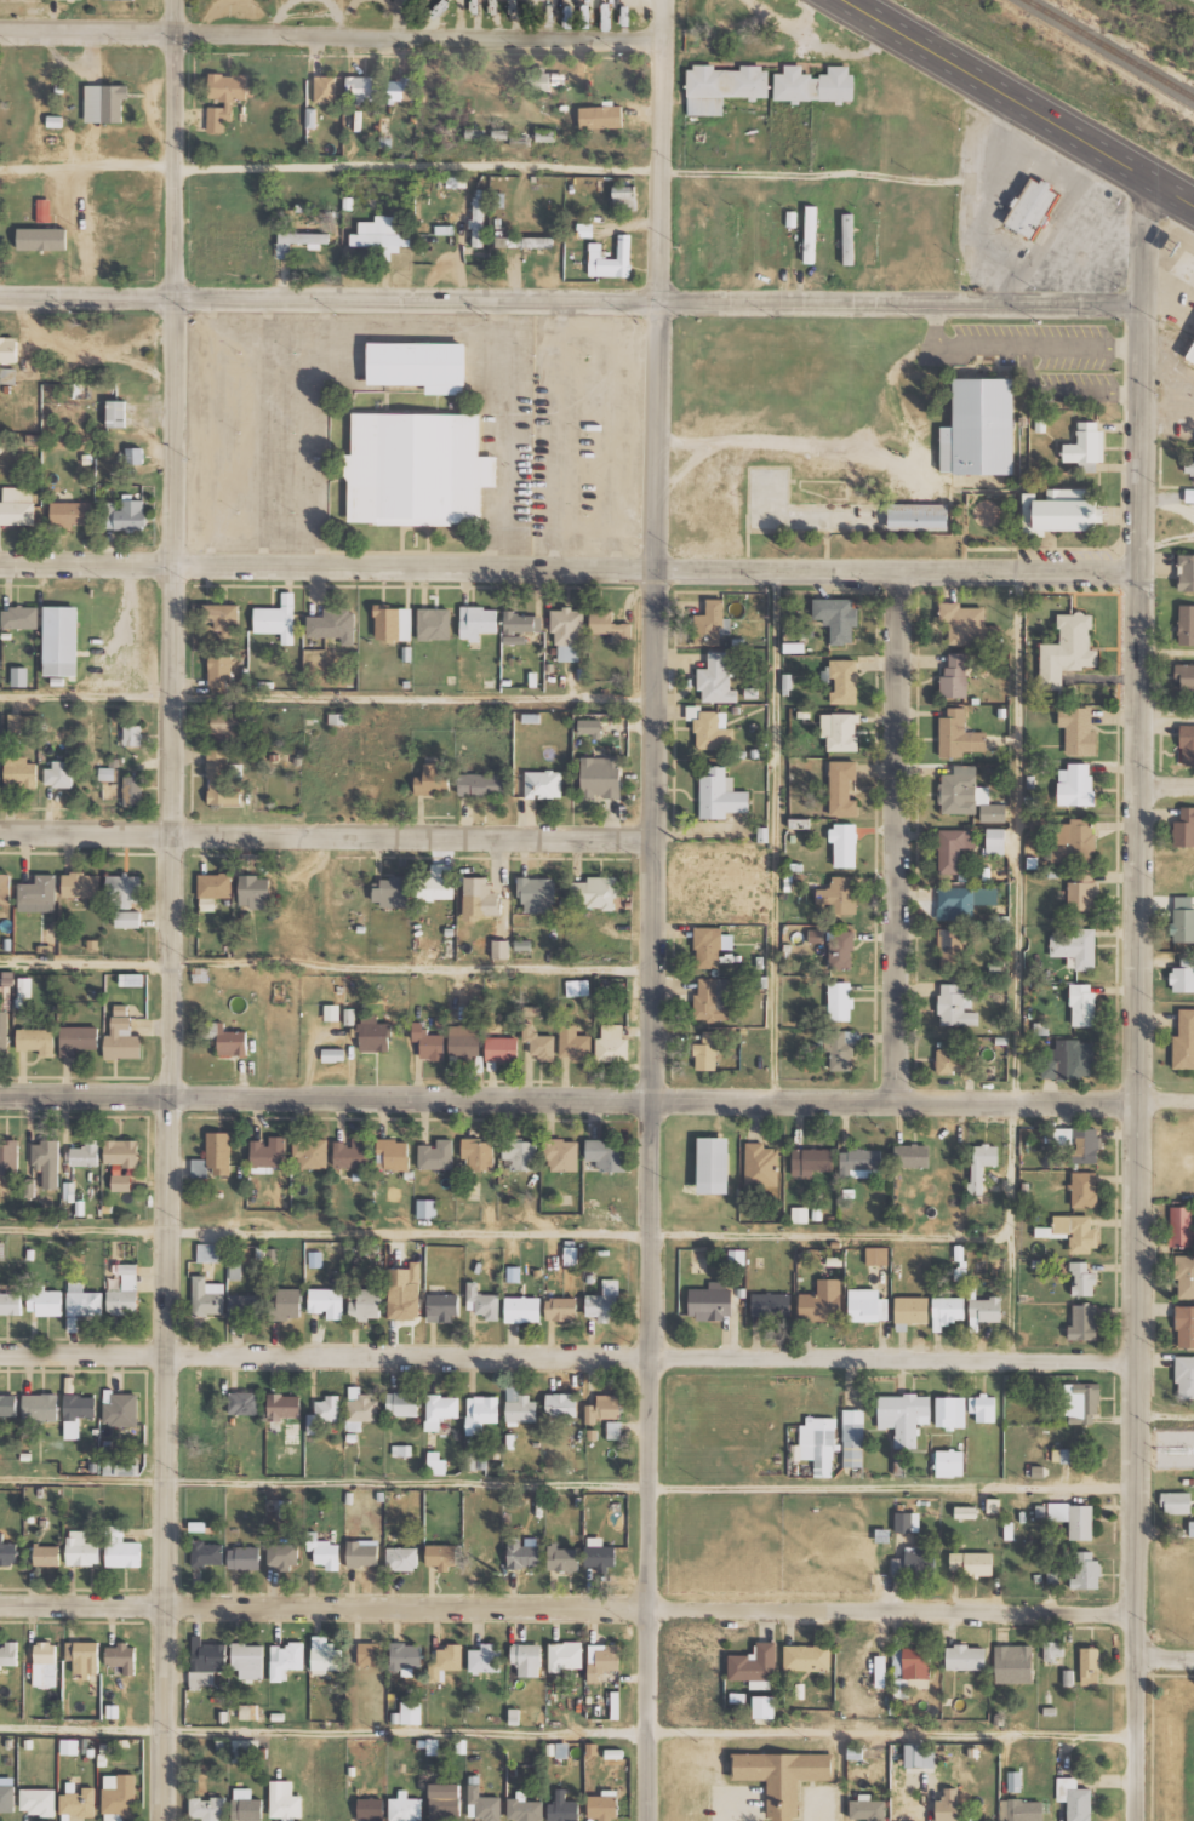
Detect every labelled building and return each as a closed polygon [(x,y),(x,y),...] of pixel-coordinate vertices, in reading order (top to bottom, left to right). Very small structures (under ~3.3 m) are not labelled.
[(775,101),(853,102),(854,66),(829,66),(829,75),(803,75),(803,65),(785,65),(785,73),(775,73),(775,101)] [(688,115),(724,115),(724,98),(769,98),(769,67),(742,66),(742,70),(715,70),(715,66),(688,66),(688,115)] [(551,91),(551,72),(530,71),(529,90),(551,91)] [(208,107),(208,133),(225,133),(225,121),(234,121),(234,98),(257,97),(257,82),(249,83),(248,74),(209,75),(210,97),(223,97),(223,107),(208,107)] [(316,102),(336,102),(337,76),(316,76),(316,102)] [(378,76),(347,77),(347,92),(354,92),(354,102),(379,101),(378,76)] [(390,100),(414,100),(414,79),(389,79),(390,100)] [(124,123),(124,99),(129,99),(129,85),(86,85),(86,123),(124,123)] [(624,128),(623,106),(580,107),(581,129),(624,128)] [(493,138),(509,139),(509,130),(494,129),(493,138)] [(538,142),(556,141),(555,129),(537,129),(538,142)] [(1045,176),(1041,182),(1034,177),(1009,222),(1034,237),(1059,193),(1051,188),(1055,182),(1045,176)] [(636,210),(636,186),(614,187),(614,210),(636,210)] [(506,194),(495,193),(494,207),(505,208),(506,194)] [(484,247),(485,197),(474,197),(474,219),(472,219),(471,247),(484,247)] [(37,222),(51,223),(51,199),(38,199),(37,222)] [(817,206),(806,206),(805,263),(816,264),(817,206)] [(855,265),(854,214),(844,214),(845,266),(855,265)] [(351,246),(384,247),(384,261),(392,261),(392,253),(400,253),(401,246),(409,246),(410,216),(376,216),(375,222),(360,221),(360,234),(351,234),(351,246)] [(67,250),(67,229),(19,228),(19,250),(67,250)] [(330,234),(278,233),(278,259),(291,259),(291,243),(309,243),(309,250),(321,250),(321,244),(330,244),(330,234)] [(589,276),(631,277),(632,234),(619,234),(618,259),(607,258),(607,251),(590,250),(589,276)] [(18,363),(18,336),(0,336),(0,362),(18,363)] [(429,384),(428,394),(470,394),(470,342),(373,340),(372,384),(429,384)] [(1,383),(16,383),(16,368),(1,368),(1,383)] [(956,440),(943,440),(943,474),(1017,474),(1018,377),(958,376),(956,440)] [(127,400),(108,400),(108,427),(126,427),(127,400)] [(354,523),(485,526),(486,486),(501,486),(501,456),(484,454),(484,413),(355,411),(354,523)] [(1066,443),(1066,462),(1079,462),(1079,471),(1099,471),(1099,420),(1079,420),(1079,443),(1066,443)] [(126,463),(144,464),(144,448),(127,447),(126,463)] [(1186,460),(1186,473),(1193,473),(1193,460),(1186,460)] [(792,466),(753,466),(752,528),(950,531),(950,503),(792,502),(792,466)] [(35,525),(34,478),(18,479),(19,487),(4,487),(4,501),(0,502),(0,525),(35,525)] [(1108,531),(1108,498),(1093,498),(1093,488),(1050,488),(1050,498),(1040,498),(1040,531),(1108,531)] [(1186,488),(1186,502),(1193,502),(1193,488),(1186,488)] [(145,499),(123,500),(123,509),(117,510),(116,501),(105,502),(106,530),(146,529),(145,499)] [(92,502),(52,502),(51,526),(91,526),(92,502)] [(1180,554),(1179,590),(1193,591),(1193,554),(1180,554)] [(255,607),(281,607),(281,591),(295,591),(295,643),(281,643),(281,632),(255,631),(255,607)] [(695,645),(721,645),(721,632),(727,632),(726,598),(707,599),(707,614),(694,615),(695,645)] [(856,599),(814,599),(814,622),(831,622),(831,644),(854,644),(854,625),(857,625),(856,599)] [(960,607),(960,601),(940,602),(940,621),(949,620),(951,644),(986,643),(985,606),(960,607)] [(240,605),(204,604),(203,621),(216,621),(215,634),(239,635),(240,605)] [(1180,604),(1179,644),(1193,644),(1193,605),(1180,604)] [(44,675),(78,675),(79,606),(45,606),(44,675)] [(413,607),(376,606),(376,639),(412,640),(413,607)] [(39,628),(39,607),(2,607),(2,628),(39,628)] [(499,607),(461,607),(461,640),(481,640),(481,633),(498,633),(499,607)] [(308,637),(342,637),(342,645),(355,645),(355,608),(325,608),(325,616),(308,616),(308,637)] [(451,608),(419,609),(419,640),(451,639),(451,608)] [(557,661),(582,661),(582,609),(552,609),(551,633),(557,633),(557,661)] [(633,623),(614,623),(614,610),(591,610),(591,633),(613,633),(612,640),(633,641),(633,623)] [(542,631),(542,613),(504,613),(505,643),(524,643),(524,631),(542,631)] [(1041,689),(1064,689),(1063,668),(1099,668),(1098,649),(1092,649),(1092,613),(1059,613),(1060,643),(1040,643),(1041,689)] [(738,701),(738,689),(731,689),(731,651),(709,651),(708,668),(698,668),(698,690),(702,690),(702,701),(738,701)] [(941,675),(941,697),(967,698),(968,653),(949,652),(948,675),(941,675)] [(231,656),(209,656),(210,687),(231,687),(231,656)] [(831,704),(858,704),(857,660),(830,660),(831,669),(822,669),(822,680),(836,680),(836,691),(831,691),(831,704)] [(1176,663),(1176,682),(1183,682),(1182,690),(1193,690),(1193,664),(1176,663)] [(940,757),(964,756),(964,751),(986,750),(986,731),(967,732),(966,707),(949,707),(949,717),(940,717),(940,757)] [(1092,707),(1059,707),(1060,727),(1066,727),(1066,755),(1098,755),(1098,731),(1092,731),(1092,707)] [(727,710),(696,711),(697,749),(735,748),(734,727),(728,728),(727,710)] [(209,739),(245,739),(245,713),(210,713),(209,739)] [(348,713),(330,714),(330,724),(348,724),(348,713)] [(828,751),(858,751),(858,736),(856,736),(855,724),(861,724),(861,713),(822,714),(822,738),(828,737),(828,751)] [(602,719),(580,719),(579,733),(602,733),(602,719)] [(142,746),(142,725),(124,725),(124,746),(142,746)] [(1181,725),(1181,752),(1189,752),(1189,764),(1193,764),(1193,725),(1181,725)] [(229,749),(209,749),(208,804),(241,805),(241,790),(234,790),(234,771),(228,771),(229,749)] [(5,757),(6,787),(38,787),(37,763),(28,763),(28,756),(5,757)] [(622,797),(622,757),(583,757),(583,797),(622,797)] [(72,786),(72,760),(53,761),(53,768),(45,768),(45,786),(72,786)] [(858,816),(858,800),(852,800),(852,780),(857,780),(857,761),(831,761),(831,816),(858,816)] [(450,789),(451,770),(438,769),(438,763),(425,763),(424,777),(416,776),(416,795),(434,795),(434,789),(450,789)] [(1093,806),(1094,763),(1068,763),(1068,769),(1059,769),(1058,806),(1093,806)] [(1006,822),(1006,804),(990,804),(990,786),(977,786),(977,765),(955,765),(955,774),(941,774),(941,814),(980,813),(980,822),(1006,822)] [(115,780),(115,767),(99,766),(99,780),(115,780)] [(701,818),(727,818),(727,812),(750,811),(750,790),(735,791),(735,776),(727,776),(726,766),(712,766),(712,775),(701,775),(701,818)] [(563,771),(526,771),(526,798),(562,799),(563,771)] [(460,794),(474,794),(474,798),(506,799),(507,774),(460,774),(460,794)] [(142,806),(142,776),(124,776),(124,806),(142,806)] [(1193,846),(1193,807),(1181,806),(1181,821),(1175,821),(1174,846),(1193,846)] [(1052,861),(1093,862),(1094,819),(1070,818),(1069,823),(1057,823),(1057,845),(1052,844),(1052,861)] [(835,867),(857,867),(857,823),(832,823),(832,842),(835,842),(835,867)] [(987,855),(1006,855),(1006,828),(987,828),(987,855)] [(961,874),(961,848),(977,848),(977,830),(940,829),(939,873),(961,874)] [(431,878),(420,878),(420,900),(452,899),(452,864),(431,864),(431,878)] [(11,900),(11,873),(0,874),(0,900),(11,900)] [(62,896),(100,897),(100,873),(63,873),(62,896)] [(199,873),(200,911),(216,911),(216,897),(232,897),(232,873),(199,873)] [(19,883),(19,902),(56,903),(56,875),(36,874),(36,883),(19,883)] [(108,874),(107,904),(141,905),(142,875),(108,874)] [(1068,911),(1096,911),(1096,874),(1076,874),(1075,882),(1068,882),(1068,911)] [(240,876),(240,907),(270,908),(270,876),(240,876)] [(617,877),(588,876),(588,882),(573,881),(572,907),(617,907),(617,877)] [(857,914),(858,876),(833,876),(832,890),(818,890),(818,903),(833,904),(833,913),(857,914)] [(407,906),(408,878),(381,877),(381,884),(374,884),(373,905),(407,906)] [(501,915),(500,891),(489,891),(489,877),(464,877),(465,922),(486,922),(486,915),(501,915)] [(555,878),(521,878),(522,912),(556,912),(555,878)] [(938,919),(973,920),(973,905),(997,905),(998,888),(939,887),(938,919)] [(1193,908),(1193,896),(1174,896),(1173,942),(1193,942),(1193,908)] [(141,911),(116,911),(116,927),(141,928),(141,911)] [(697,968),(721,968),(721,927),(697,927),(697,968)] [(1051,935),(1051,956),(1077,957),(1077,969),(1096,970),(1096,928),(1076,928),(1076,935),(1051,935)] [(962,966),(963,929),(940,929),(939,966),(962,966)] [(855,969),(854,931),(831,932),(831,970),(855,969)] [(510,959),(510,940),(493,940),(493,959),(510,959)] [(1182,959),(1182,967),(1172,967),(1172,992),(1193,992),(1193,959),(1182,959)] [(120,986),(145,986),(145,974),(121,973),(120,986)] [(31,997),(32,978),(18,978),(18,997),(31,997)] [(694,1020),(728,1021),(729,978),(699,978),(699,993),(695,993),(694,1020)] [(589,980),(566,980),(567,996),(589,996),(589,980)] [(853,982),(828,982),(829,1022),(853,1021),(853,982)] [(980,1026),(980,1011),(972,1010),(973,993),(964,993),(964,984),(941,983),(940,1025),(980,1026)] [(1072,1026),(1095,1026),(1096,984),(1072,984),(1072,1026)] [(142,1058),(142,1035),(131,1035),(131,1004),(113,1004),(113,1035),(106,1035),(105,1058),(142,1058)] [(359,1008),(345,1009),(345,1025),(359,1025),(359,1008)] [(1180,1009),(1180,1036),(1174,1036),(1173,1069),(1193,1069),(1193,1009),(1180,1009)] [(8,1056),(9,1012),(0,1012),(0,1056),(8,1056)] [(445,1059),(445,1034),(426,1035),(426,1021),(413,1021),(413,1041),(421,1041),(422,1060),(445,1059)] [(226,1031),(226,1022),(199,1022),(200,1039),(219,1039),(219,1056),(248,1055),(248,1031),(226,1031)] [(390,1051),(391,1023),(360,1022),(360,1051),(390,1051)] [(555,1059),(555,1035),(534,1034),(534,1023),(524,1023),(523,1042),(531,1042),(531,1058),(555,1059)] [(450,1055),(480,1055),(480,1024),(450,1025),(450,1055)] [(597,1062),(629,1062),(629,1038),(623,1038),(623,1024),(602,1024),(602,1038),(596,1038),(597,1062)] [(578,1025),(561,1025),(560,1059),(591,1060),(592,1035),(578,1035),(578,1025)] [(99,1026),(61,1027),(61,1056),(79,1056),(79,1049),(99,1049),(99,1026)] [(56,1057),(55,1029),(18,1030),(18,1050),(41,1050),(41,1057),(56,1057)] [(695,1070),(718,1071),(718,1031),(703,1031),(703,1044),(696,1044),(695,1070)] [(855,1071),(855,1031),(825,1031),(825,1051),(831,1051),(831,1071),(855,1071)] [(518,1037),(487,1037),(487,1061),(518,1060),(518,1037)] [(1042,1053),(1043,1079),(1094,1077),(1094,1039),(1057,1040),(1057,1052),(1042,1053)] [(938,1073),(965,1073),(965,1076),(976,1076),(975,1065),(980,1065),(980,1049),(958,1049),(958,1042),(948,1042),(948,1049),(938,1049),(938,1073)] [(323,1062),(345,1061),(345,1049),(323,1049),(323,1062)] [(1073,1146),(1074,1128),(1055,1128),(1054,1145),(1073,1146)] [(1099,1128),(1075,1128),(1074,1164),(1099,1164),(1099,1128)] [(231,1175),(232,1133),(209,1132),(208,1175),(231,1175)] [(252,1142),(252,1173),(274,1174),(274,1167),(286,1167),(286,1137),(270,1137),(270,1142),(252,1142)] [(328,1168),(328,1137),(294,1137),(294,1157),(302,1157),(302,1169),(328,1168)] [(730,1138),(699,1137),(699,1194),(730,1194),(730,1138)] [(335,1143),(335,1168),(369,1168),(370,1138),(353,1138),(353,1143),(335,1143)] [(419,1146),(420,1169),(454,1168),(453,1139),(437,1139),(437,1146),(419,1146)] [(470,1171),(495,1170),(494,1139),(462,1140),(463,1158),(470,1158),(470,1171)] [(538,1170),(538,1140),(504,1139),(503,1168),(538,1170)] [(547,1171),(579,1171),(580,1139),(547,1139),(547,1171)] [(600,1171),(624,1171),(623,1139),(587,1140),(587,1160),(599,1160),(600,1171)] [(71,1166),(99,1166),(100,1140),(86,1140),(86,1148),(71,1148),(71,1166)] [(139,1140),(105,1140),(105,1166),(139,1166),(139,1140)] [(378,1140),(378,1170),(409,1170),(410,1140),(378,1140)] [(18,1173),(19,1141),(0,1141),(0,1173),(18,1173)] [(44,1170),(43,1189),(58,1189),(60,1142),(33,1141),(32,1170),(44,1170)] [(746,1143),(746,1185),(778,1186),(779,1149),(765,1149),(765,1143),(746,1143)] [(931,1145),(896,1144),(895,1167),(930,1168),(931,1145)] [(984,1194),(984,1166),(999,1166),(999,1145),(972,1145),(972,1194),(984,1194)] [(793,1178),(813,1178),(813,1170),(833,1171),(834,1150),(793,1149),(793,1178)] [(881,1150),(841,1150),(841,1177),(881,1178),(881,1150)] [(1073,1207),(1098,1207),(1098,1172),(1073,1172),(1073,1207)] [(112,1192),(131,1191),(131,1175),(112,1175),(112,1192)] [(418,1218),(438,1218),(439,1200),(418,1200),(418,1218)] [(1192,1231),(1193,1207),(1171,1206),(1170,1246),(1193,1246),(1193,1231),(1192,1231)] [(1095,1215),(1054,1215),(1054,1233),(1070,1232),(1071,1252),(1095,1251),(1095,1215)] [(1054,1227),(1036,1226),(1036,1237),(1054,1237),(1054,1227)] [(220,1243),(198,1244),(199,1262),(221,1262),(220,1243)] [(578,1247),(565,1247),(565,1265),(578,1265),(578,1247)] [(889,1248),(866,1247),(866,1265),(889,1265),(889,1248)] [(309,1267),(323,1267),(323,1251),(309,1251),(309,1267)] [(1177,1256),(1178,1299),(1193,1298),(1193,1255),(1177,1256)] [(389,1269),(389,1320),(420,1319),(419,1297),(411,1298),(411,1284),(420,1283),(420,1261),(410,1262),(410,1268),(389,1269)] [(1095,1296),(1096,1273),(1087,1273),(1087,1262),(1069,1261),(1069,1273),(1074,1273),(1073,1295),(1095,1296)] [(231,1280),(242,1280),(242,1262),(230,1263),(231,1280)] [(121,1290),(109,1290),(108,1314),(138,1314),(138,1264),(121,1264),(121,1290)] [(507,1282),(520,1282),(521,1267),(508,1266),(507,1282)] [(207,1284),(207,1276),(194,1276),(193,1315),(224,1315),(225,1284),(207,1284)] [(620,1279),(604,1279),(603,1295),(587,1295),(587,1316),(599,1317),(599,1319),(619,1320),(620,1279)] [(842,1279),(818,1279),(818,1293),(800,1293),(800,1320),(843,1320),(842,1279)] [(103,1316),(103,1291),(84,1292),(84,1281),(67,1281),(68,1332),(78,1332),(78,1316),(103,1316)] [(709,1289),(690,1289),(690,1319),(732,1318),(732,1281),(709,1281),(709,1289)] [(500,1321),(500,1294),(479,1294),(479,1282),(468,1282),(468,1312),(485,1312),(485,1320),(500,1321)] [(63,1314),(63,1290),(46,1291),(46,1287),(28,1287),(29,1315),(63,1314)] [(344,1290),(310,1289),(309,1313),(327,1313),(327,1320),(343,1320),(344,1290)] [(349,1320),(381,1321),(382,1289),(357,1289),(357,1301),(350,1301),(349,1320)] [(850,1321),(889,1321),(889,1298),(880,1298),(880,1289),(849,1289),(850,1321)] [(22,1293),(0,1293),(0,1314),(22,1315),(22,1293)] [(753,1293),(752,1317),(789,1318),(789,1294),(753,1293)] [(460,1295),(429,1294),(428,1320),(459,1321),(460,1295)] [(506,1297),(506,1322),(541,1322),(542,1298),(506,1297)] [(929,1324),(930,1297),(897,1297),(896,1331),(908,1331),(908,1323),(929,1324)] [(965,1297),(933,1298),(934,1332),(943,1332),(943,1323),(966,1322),(965,1297)] [(547,1321),(578,1320),(578,1298),(547,1298),(547,1321)] [(1003,1322),(1002,1299),(970,1299),(971,1332),(980,1332),(980,1322),(1003,1322)] [(1069,1340),(1098,1340),(1097,1305),(1073,1305),(1074,1327),(1069,1327),(1069,1340)] [(1178,1306),(1177,1348),(1193,1348),(1193,1306),(1178,1306)] [(1177,1357),(1178,1400),(1193,1399),(1193,1356),(1177,1357)] [(1100,1383),(1066,1384),(1067,1425),(1094,1424),(1093,1414),(1101,1414),(1100,1383)] [(379,1397),(361,1397),(361,1386),(348,1386),(347,1432),(363,1432),(363,1421),(379,1422),(379,1397)] [(538,1397),(521,1398),(520,1386),(507,1387),(507,1424),(538,1423),(538,1397)] [(258,1392),(230,1392),(230,1414),(258,1414),(258,1392)] [(387,1393),(388,1417),(420,1416),(419,1392),(387,1393)] [(547,1393),(547,1417),(579,1418),(579,1394),(547,1393)] [(17,1394),(0,1394),(0,1416),(17,1415),(17,1394)] [(58,1394),(23,1395),(23,1421),(59,1420),(58,1394)] [(301,1419),(300,1394),(268,1394),(269,1419),(301,1419)] [(879,1394),(879,1428),(896,1429),(895,1448),(918,1449),(918,1424),(931,1424),(932,1396),(879,1394)] [(65,1439),(80,1439),(80,1417),(96,1417),(95,1395),(65,1396),(65,1439)] [(340,1395),(326,1395),(326,1401),(316,1401),(316,1414),(308,1414),(308,1434),(322,1433),(322,1421),(340,1421),(340,1395)] [(460,1395),(426,1396),(427,1432),(441,1431),(440,1419),(460,1418),(460,1395)] [(587,1424),(597,1424),(597,1418),(622,1419),(622,1395),(598,1395),(598,1405),(587,1405),(587,1424)] [(969,1396),(969,1413),(976,1413),(977,1423),(996,1422),(996,1395),(969,1396)] [(499,1396),(467,1397),(467,1436),(484,1435),(484,1424),(500,1423),(499,1396)] [(966,1428),(966,1397),(936,1397),(937,1428),(966,1428)] [(864,1467),(864,1409),(843,1409),(844,1467),(864,1467)] [(815,1477),(835,1477),(835,1417),(802,1417),(802,1444),(791,1444),(791,1460),(815,1460),(815,1477)] [(608,1440),(622,1439),(622,1421),(608,1421),(608,1440)] [(298,1422),(285,1423),(287,1441),(300,1440),(298,1422)] [(393,1456),(413,1456),(412,1445),(393,1445),(393,1456)] [(964,1450),(937,1450),(937,1477),(964,1477),(964,1450)] [(428,1475),(444,1475),(444,1451),(428,1451),(428,1475)] [(1192,1492),(1163,1493),(1163,1514),(1192,1514),(1192,1492)] [(989,1513),(1001,1512),(1000,1499),(988,1499),(989,1513)] [(1070,1540),(1094,1541),(1094,1505),(1049,1503),(1048,1521),(1071,1521),(1070,1540)] [(978,1519),(978,1507),(956,1506),(956,1519),(978,1519)] [(913,1512),(896,1513),(896,1532),(913,1532),(913,1512)] [(142,1542),(124,1542),(124,1525),(107,1525),(107,1567),(142,1567),(142,1542)] [(68,1565),(99,1565),(100,1543),(86,1543),(86,1531),(68,1530),(68,1565)] [(340,1571),(340,1542),(319,1542),(319,1531),(308,1531),(308,1551),(316,1551),(316,1564),(326,1564),(326,1571),(340,1571)] [(18,1565),(18,1543),(4,1543),(4,1533),(0,1533),(0,1565),(18,1565)] [(587,1567),(598,1567),(598,1570),(616,1571),(617,1547),(603,1546),(604,1538),(587,1537),(587,1567)] [(509,1568),(540,1568),(541,1547),(522,1546),(522,1540),(509,1539),(509,1568)] [(193,1566),(224,1565),(223,1544),(205,1545),(205,1540),(192,1541),(193,1566)] [(348,1567),(379,1567),(379,1541),(348,1540),(348,1567)] [(298,1544),(268,1545),(269,1566),(299,1565),(298,1544)] [(579,1572),(580,1550),(558,1549),(558,1544),(549,1544),(548,1572),(579,1572)] [(427,1566),(439,1566),(439,1571),(458,1570),(457,1545),(427,1545),(427,1566)] [(60,1567),(61,1546),(35,1546),(34,1566),(60,1567)] [(229,1570),(261,1569),(260,1547),(229,1548),(229,1570)] [(388,1547),(387,1570),(418,1571),(418,1548),(388,1547)] [(937,1575),(936,1551),(906,1552),(907,1576),(937,1575)] [(1101,1589),(1101,1561),(1094,1561),(1094,1552),(1077,1551),(1077,1578),(1072,1578),(1072,1589),(1101,1589)] [(994,1553),(951,1553),(951,1570),(965,1570),(966,1576),(994,1576),(994,1553)] [(328,1636),(312,1636),(313,1671),(340,1671),(340,1643),(328,1644),(328,1636)] [(730,1678),(730,1654),(750,1654),(750,1659),(758,1659),(759,1640),(775,1640),(773,1679),(730,1678)] [(18,1643),(5,1642),(5,1648),(0,1648),(0,1666),(18,1666),(18,1643)] [(99,1642),(67,1643),(67,1660),(75,1660),(75,1674),(87,1674),(99,1674),(99,1642)] [(305,1642),(288,1642),(288,1647),(271,1647),(272,1682),(287,1682),(287,1670),(305,1670),(305,1642)] [(1045,1659),(1045,1642),(1066,1642),(1066,1655),(1056,1655),(1056,1659),(1045,1659)] [(57,1643),(34,1643),(35,1687),(57,1687),(57,1643)] [(360,1667),(380,1666),(380,1643),(359,1643),(360,1667)] [(422,1643),(391,1644),(392,1670),(402,1670),(402,1677),(414,1677),(414,1668),(422,1668),(422,1643)] [(550,1643),(550,1670),(583,1670),(583,1643),(550,1643)] [(948,1668),(948,1647),(955,1647),(955,1643),(969,1643),(969,1647),(987,1647),(987,1668),(948,1668)] [(107,1647),(107,1666),(125,1666),(125,1676),(135,1676),(136,1645),(119,1644),(119,1647),(107,1647)] [(264,1644),(233,1645),(233,1670),(241,1670),(241,1680),(264,1680),(264,1644)] [(463,1644),(447,1644),(447,1650),(438,1649),(438,1663),(430,1662),(430,1681),(441,1681),(441,1670),(463,1670),(463,1644)] [(469,1649),(470,1673),(500,1673),(499,1644),(482,1644),(482,1649),(469,1649)] [(541,1644),(512,1645),(512,1663),(520,1663),(520,1677),(542,1677),(541,1644)] [(589,1644),(589,1683),(600,1683),(600,1671),(620,1671),(620,1645),(589,1644)] [(785,1644),(832,1645),(830,1671),(784,1668),(785,1644)] [(996,1682),(996,1644),(1034,1644),(1034,1682),(996,1682)] [(904,1647),(903,1678),(930,1679),(932,1648),(904,1647)] [(1082,1684),(1082,1648),(1101,1648),(1101,1684),(1082,1684)] [(876,1687),(876,1655),(887,1655),(887,1687),(876,1687)] [(1064,1684),(1064,1668),(1074,1668),(1074,1684),(1064,1684)] [(915,1694),(915,1679),(894,1680),(895,1695),(915,1694)] [(776,1719),(776,1697),(754,1697),(754,1719),(776,1719)] [(422,1725),(423,1702),(402,1702),(401,1724),(422,1725)] [(258,1705),(240,1706),(240,1720),(258,1720),(258,1705)] [(1044,1706),(1057,1706),(1058,1714),(1044,1714),(1044,1706)] [(61,1755),(79,1755),(80,1739),(61,1739),(61,1755)] [(570,1758),(570,1743),(547,1743),(547,1758),(570,1758)] [(587,1756),(598,1756),(599,1743),(588,1743),(587,1756)] [(906,1768),(936,1768),(936,1750),(926,1750),(926,1745),(906,1745),(906,1768)] [(606,1749),(605,1764),(622,1765),(622,1750),(606,1749)] [(735,1752),(836,1753),(835,1780),(800,1779),(800,1816),(795,1816),(795,1820),(773,1820),(773,1816),(769,1816),(769,1779),(733,1779),(735,1752)] [(104,1813),(122,1813),(122,1818),(137,1817),(136,1774),(103,1775),(104,1813)] [(469,1820),(501,1820),(502,1797),(480,1797),(481,1776),(469,1775),(469,1820)] [(0,1777),(0,1814),(15,1814),(14,1777),(0,1777)] [(1092,1789),(1078,1789),(1078,1778),(1058,1777),(1058,1802),(1068,1802),(1068,1820),(1092,1820),(1092,1789)] [(283,1819),(283,1820),(304,1820),(303,1796),(294,1796),(294,1781),(271,1781),(272,1819),(283,1819)] [(96,1788),(79,1787),(79,1782),(67,1782),(66,1795),(61,1795),(60,1815),(96,1816),(96,1788)] [(461,1785),(431,1784),(431,1818),(461,1818),(461,1785)] [(253,1820),(262,1820),(263,1800),(252,1800),(252,1789),(234,1788),(233,1820),(253,1820)] [(579,1801),(567,1801),(567,1789),(557,1789),(557,1803),(549,1804),(550,1820),(580,1820),(579,1801)] [(958,1789),(945,1789),(945,1801),(937,1801),(937,1820),(959,1820),(958,1789)] [(56,1790),(21,1790),(20,1815),(56,1815),(56,1790)] [(408,1799),(408,1790),(399,1790),(399,1799),(390,1799),(391,1820),(423,1820),(423,1799),(408,1799)] [(618,1790),(602,1791),(603,1796),(589,1796),(590,1818),(600,1818),(600,1820),(618,1820),(618,1790)] [(544,1801),(527,1801),(527,1791),(517,1791),(517,1798),(508,1798),(509,1820),(544,1820),(544,1801)] [(226,1797),(190,1798),(191,1820),(227,1820),(226,1797)] [(851,1820),(887,1820),(887,1801),(872,1801),(872,1797),(851,1797),(851,1820)] [(359,1820),(385,1820),(385,1799),(359,1799),(359,1820)] [(1044,1801),(1001,1800),(1001,1820),(1044,1820),(1044,1801)]
